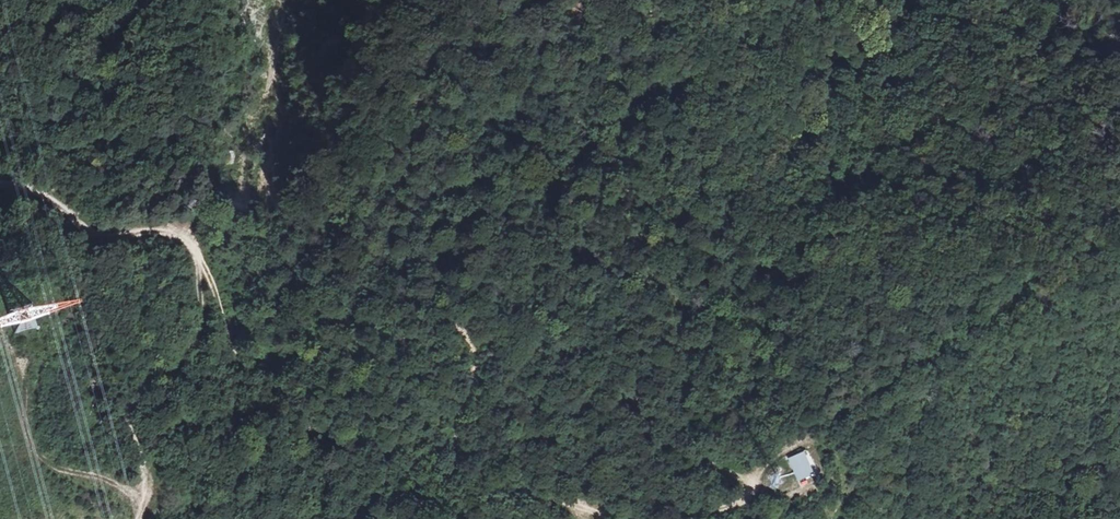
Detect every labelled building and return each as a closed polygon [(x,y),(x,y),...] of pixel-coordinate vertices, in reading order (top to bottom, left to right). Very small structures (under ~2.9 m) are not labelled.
[(799,447),(783,454),(793,476),(809,469),(799,447)]
